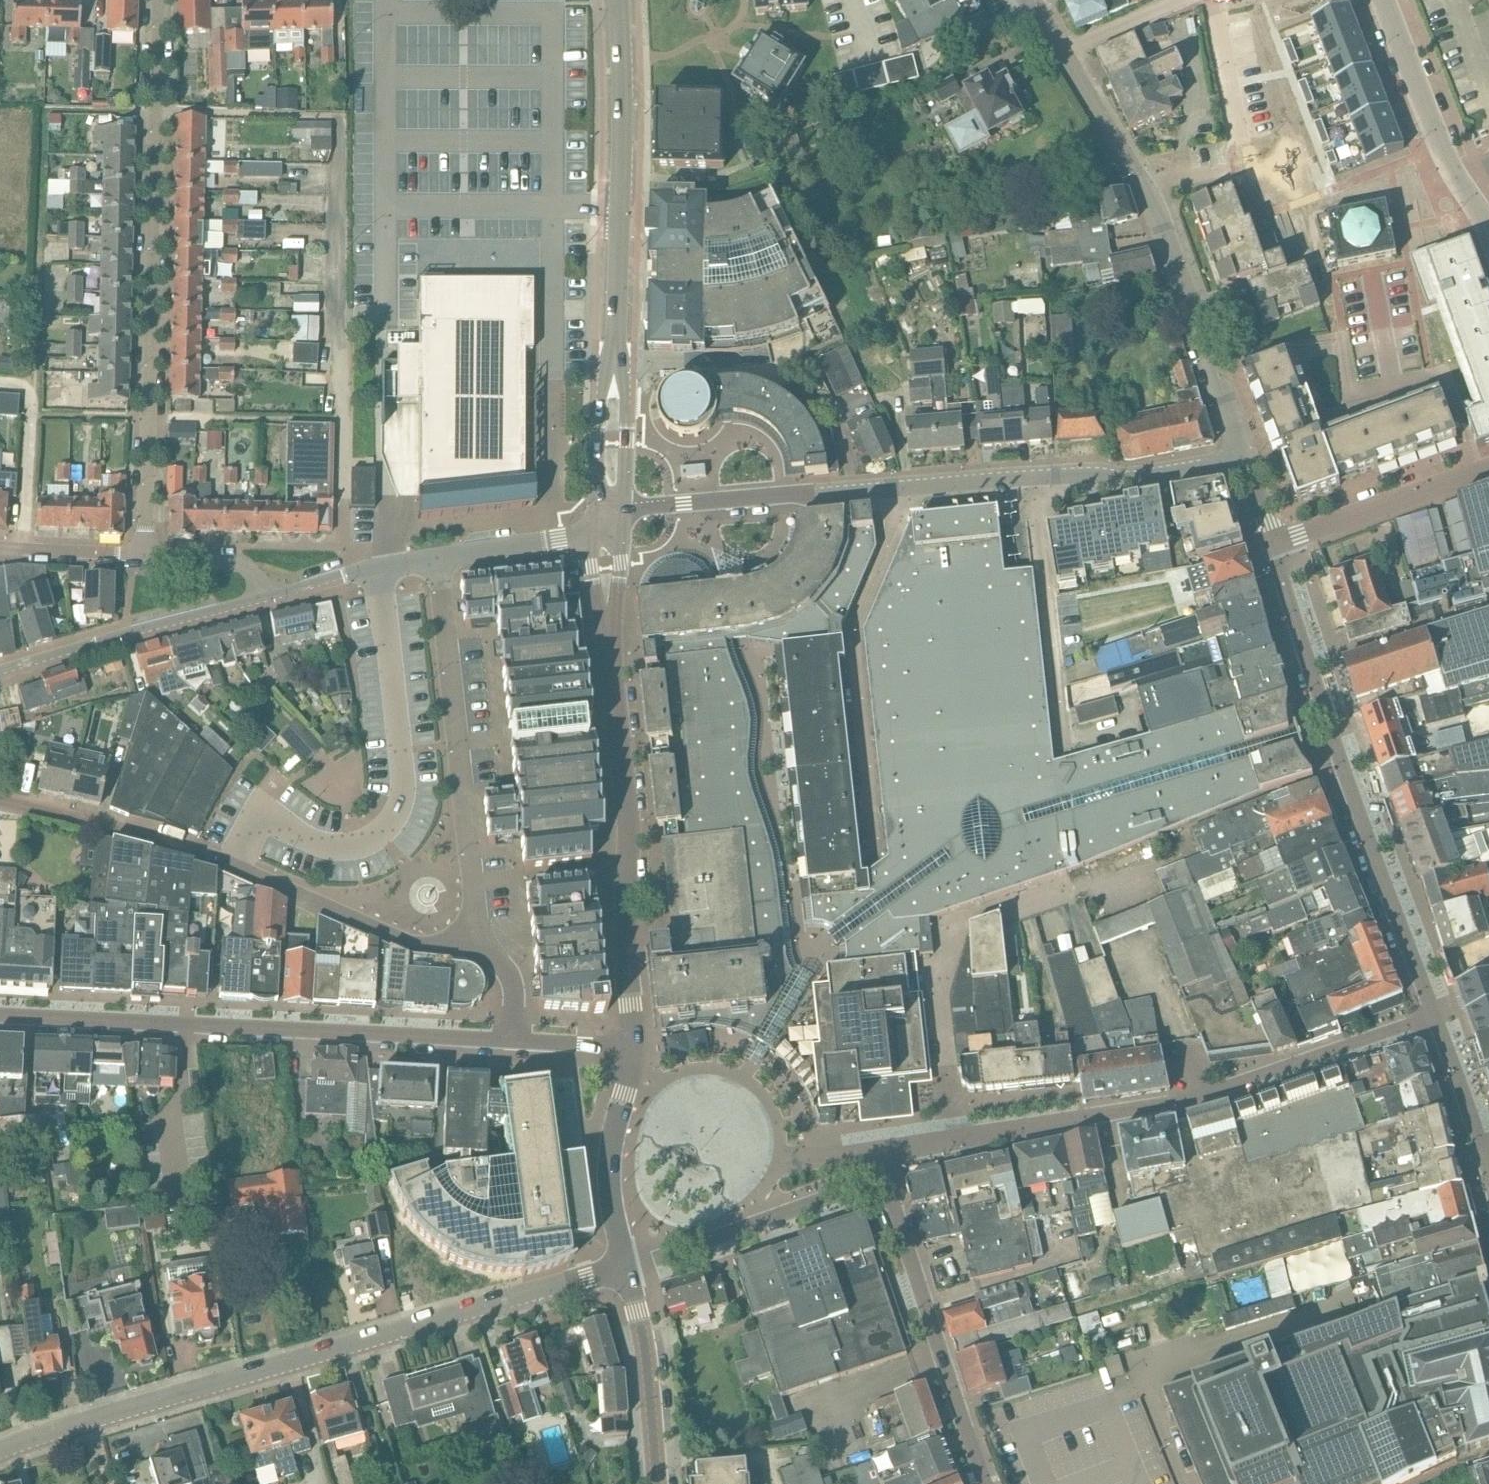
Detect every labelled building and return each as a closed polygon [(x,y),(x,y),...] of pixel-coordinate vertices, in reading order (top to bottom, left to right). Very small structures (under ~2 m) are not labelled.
[(138,0),(109,0),(108,33),(136,34),(138,0)] [(225,10),(209,11),(208,0),(180,0),(181,34),(213,33),(214,49),(209,49),(210,90),(227,89),(226,76),(226,72),(225,54),(227,54),(225,10)] [(759,13),(768,12),(785,11),(809,9),(808,0),(758,0),(759,13)] [(897,29),(904,54),(921,46),(969,25),(968,23),(986,14),(978,0),(899,0),(898,1),(909,22),(897,29)] [(1147,0),(1076,0),(1067,4),(1079,30),(1109,17),(1108,16),(1137,4),(1138,5),(1147,0)] [(334,65),(333,21),(332,1),(303,2),(304,30),(322,30),(323,50),(321,50),(322,65),(334,65)] [(46,29),(47,3),(13,2),(12,45),(26,45),(26,28),(46,29)] [(303,2),(273,3),(275,47),(293,47),(293,67),(306,66),(305,50),(304,30),(303,2)] [(80,47),(81,24),(81,4),(47,3),(46,29),(46,44),(68,44),(67,47),(80,47)] [(273,3),(242,4),(243,10),(225,10),(227,54),(225,54),(226,72),(245,71),(245,54),(246,54),(246,53),(275,52),(275,47),(273,3)] [(1349,6),(1312,21),(1320,42),(1357,28),(1349,6)] [(1114,92),(1181,62),(1177,53),(1149,66),(1142,49),(1170,36),(1164,24),(1097,53),(1114,92)] [(1357,28),(1320,42),(1328,62),(1365,48),(1357,28)] [(110,74),(111,38),(96,37),(94,74),(110,74)] [(748,61),(736,80),(744,85),(758,94),(779,106),(805,64),(785,51),(771,42),(763,38),(753,53),(750,51),(749,53),(745,59),(748,61)] [(1290,41),(1283,43),(1287,55),(1295,52),(1290,41)] [(1365,48),(1328,62),(1336,82),(1373,68),(1365,48)] [(1295,52),(1287,55),(1291,66),(1299,63),(1295,52)] [(75,91),(89,91),(90,54),(76,53),(75,91)] [(914,56),(885,64),(890,86),(920,78),(914,56)] [(1114,92),(1132,131),(1173,113),(1169,103),(1184,97),(1174,74),(1185,70),(1181,62),(1114,92)] [(854,72),(860,94),(890,86),(884,64),(854,72)] [(1373,68),(1336,82),(1344,102),(1381,88),(1373,68)] [(830,102),(860,94),(854,72),(841,75),(824,79),(830,102)] [(227,101),(237,100),(237,76),(231,76),(226,76),(227,89),(227,101)] [(1013,127),(1014,127),(1025,120),(1014,101),(1016,99),(1015,97),(1018,95),(1007,76),(993,83),(989,77),(967,89),(967,90),(962,92),(955,79),(934,90),(942,104),(957,96),(968,118),(945,130),(960,158),(992,141),(990,137),(1012,125),(1013,127)] [(1306,81),(1298,84),(1303,95),(1310,92),(1306,81)] [(263,90),(263,96),(253,96),(254,111),(298,110),(297,88),(263,90)] [(1381,88),(1344,102),(1351,122),(1388,108),(1381,88)] [(1310,92),(1303,95),(1307,106),(1314,103),(1310,92)] [(658,153),(658,166),(678,167),(708,167),(725,167),(726,129),(726,100),(720,100),(720,104),(709,103),(709,100),(708,100),(694,100),(693,100),(693,103),(683,103),(683,100),(682,100),(680,100),(680,99),(659,99),(658,120),(658,128),(662,128),(661,153),(658,153)] [(1388,108),(1351,122),(1359,143),(1396,128),(1388,108)] [(50,116),(50,126),(61,126),(61,116),(50,116)] [(177,118),(176,162),(204,163),(206,119),(177,118)] [(1321,121),(1314,124),(1318,135),(1326,132),(1321,121)] [(311,144),(331,144),(332,124),(292,123),(291,140),(306,140),(306,142),(311,142),(311,144)] [(751,125),(738,130),(751,160),(763,155),(751,125)] [(135,129),(115,129),(97,128),(96,144),(106,144),(106,156),(134,157),(135,129)] [(1396,128),(1359,143),(1367,164),(1404,149),(1396,128)] [(1326,132),(1318,135),(1322,146),(1330,144),(1326,132)] [(1333,153),(1326,155),(1330,167),(1338,164),(1333,153)] [(133,184),(134,157),(106,156),(105,184),(133,184)] [(204,193),(204,163),(176,162),(175,193),(204,193)] [(224,164),(224,176),(238,176),(239,176),(239,165),(224,164)] [(281,165),(239,165),(239,176),(238,176),(238,178),(281,179),(281,165)] [(70,183),(86,183),(86,170),(70,170),(70,183)] [(86,183),(70,183),(50,182),(49,196),(70,197),(70,196),(105,197),(104,211),(133,211),(133,184),(105,184),(86,183)] [(1106,227),(1139,218),(1130,189),(1099,198),(1100,202),(1069,208),(1073,231),(1060,232),(1045,234),(1046,238),(1047,250),(1051,249),(1082,245),(1080,232),(1106,227)] [(1285,261),(1283,255),(1266,261),(1265,260),(1258,240),(1252,222),(1247,223),(1234,189),(1193,203),(1199,220),(1207,217),(1215,241),(1208,244),(1213,260),(1221,257),(1225,269),(1217,271),(1223,287),(1262,273),(1265,280),(1250,285),(1264,326),(1281,320),(1278,312),(1302,304),(1305,311),(1321,306),(1307,266),(1303,255),(1285,261)] [(239,193),(223,192),(223,204),(238,205),(239,193)] [(652,248),(652,260),(660,260),(659,288),(651,288),(651,309),(647,309),(647,330),(651,330),(650,351),(673,351),(673,357),(693,357),(693,355),(695,355),(695,351),(707,352),(707,344),(719,343),(732,342),(738,342),(738,344),(749,342),(752,341),(761,340),(766,338),(773,336),(780,334),(789,331),(793,330),(797,328),(801,327),(800,325),(807,322),(817,317),(814,310),(825,304),(773,193),(752,203),(731,210),(709,213),(710,199),(697,198),(697,193),(678,192),(662,192),(661,198),(653,197),(652,219),(652,238),(652,243),(652,248)] [(204,193),(175,193),(175,222),(203,223),(204,193)] [(1386,204),(1328,215),(1339,266),(1397,256),(1386,204)] [(132,239),(133,211),(104,211),(104,238),(132,239)] [(203,223),(175,222),(174,251),(222,252),(222,234),(237,235),(238,224),(203,223)] [(84,237),(85,224),(69,224),(69,237),(84,237)] [(1275,234),(1258,240),(1265,260),(1282,254),(1275,234)] [(1410,256),(1428,307),(1444,302),(1484,412),(1468,417),(1479,449),(1488,445),(1488,286),(1487,286),(1486,283),(1488,283),(1485,273),(1482,274),(1476,256),(1478,255),(1474,244),(1472,244),(1468,235),(1410,256)] [(84,251),(84,237),(69,237),(69,238),(57,238),(57,250),(84,251)] [(131,266),(132,239),(104,238),(103,265),(131,266)] [(1114,259),(1112,254),(1099,257),(1083,256),(1082,245),(1051,249),(1052,257),(1054,267),(1083,263),(1083,267),(1100,264),(1102,273),(1114,270),(1117,283),(1157,274),(1149,251),(1114,259)] [(222,252),(174,251),(173,281),(201,281),(202,263),(237,264),(237,253),(222,252)] [(131,293),(131,266),(103,265),(102,292),(131,293)] [(67,278),(67,291),(83,292),(83,279),(67,278)] [(236,280),(221,280),(220,292),(236,293),(236,282),(236,280)] [(201,281),(173,281),(172,310),(201,311),(201,292),(201,281)] [(382,364),(382,389),(384,389),(419,389),(419,495),(419,519),(524,507),(524,481),(524,351),(533,351),(533,350),(524,350),(524,297),(445,297),(445,282),(419,282),(419,330),(419,349),(397,349),(397,364),(382,364)] [(83,305),(83,292),(67,291),(67,304),(83,305)] [(130,320),(131,293),(102,292),(102,319),(130,320)] [(294,297),(294,313),(318,313),(319,297),(294,297)] [(1019,315),(1045,313),(1045,299),(1018,301),(1019,315)] [(1013,303),(994,303),(994,322),(1013,322),(1013,303)] [(201,311),(172,310),(172,341),(200,341),(200,321),(236,323),(236,312),(201,311)] [(1051,318),(1053,355),(1074,354),(1072,317),(1051,318)] [(130,320),(102,319),(89,319),(89,333),(82,333),(82,346),(101,346),(130,347),(130,320)] [(82,333),(51,332),(46,332),(45,345),(82,346),(82,333)] [(219,339),(219,353),(235,353),(235,340),(219,339)] [(214,342),(200,341),(172,341),(171,370),(199,370),(199,368),(214,369),(214,342)] [(81,359),(82,346),(45,345),(45,358),(81,359)] [(318,367),(319,346),(294,345),(293,365),(318,367)] [(129,374),(130,347),(101,346),(101,374),(129,374)] [(848,347),(820,360),(838,398),(865,386),(848,347)] [(944,349),(911,352),(914,380),(932,379),(934,402),(935,419),(938,452),(966,449),(963,416),(961,416),(960,405),(949,406),(948,404),(947,399),(952,399),(950,378),(947,378),(944,349)] [(1294,352),(1245,370),(1274,451),(1283,447),(1287,458),(1284,459),(1299,501),(1341,486),(1340,482),(1458,439),(1440,392),(1321,435),(1319,432),(1322,430),(1294,352)] [(1215,444),(1202,401),(1190,361),(1175,366),(1183,392),(1179,393),(1182,407),(1133,418),(1135,426),(1119,430),(1126,460),(1132,460),(1215,444)] [(199,370),(171,370),(170,400),(198,401),(199,382),(234,382),(234,371),(199,370)] [(1001,386),(1000,381),(999,372),(987,373),(987,382),(986,382),(989,414),(979,415),(982,447),(1006,445),(1001,386)] [(128,402),(129,374),(101,374),(100,385),(90,385),(90,401),(128,402)] [(830,473),(840,471),(830,422),(817,430),(811,421),(804,412),(801,409),(793,401),(787,397),(782,394),(783,394),(781,393),(776,390),(773,388),(769,387),(763,385),(760,383),(756,382),(747,381),(743,380),(737,380),(733,380),(728,380),(723,380),(717,381),(708,383),(706,381),(703,380),(700,379),(698,378),(694,377),(691,377),(689,377),(686,377),(683,378),(680,378),(677,380),(675,381),(672,383),(670,386),(667,388),(665,390),(664,393),(662,395),(661,398),(660,402),(660,406),(660,410),(660,414),(661,417),(663,421),(664,423),(666,426),(669,429),(671,431),(674,433),(677,435),(680,436),(684,437),(688,438),(692,438),(696,437),(700,436),(703,434),(707,432),(710,429),(713,426),(715,424),(717,419),(718,417),(721,416),(727,415),(735,415),(744,416),(750,417),(755,419),(761,421),(765,424),(771,427),(774,431),(778,434),(781,438),(784,442),(787,446),(789,450),(791,456),(793,462),(794,470),(807,468),(807,476),(830,473)] [(913,404),(934,402),(932,379),(914,380),(911,381),(913,404)] [(1024,384),(1001,386),(1006,445),(1029,443),(1027,415),(1024,384)] [(1053,441),(1052,421),(1049,389),(1036,390),(1038,414),(1027,415),(1029,443),(1053,441)] [(18,419),(19,400),(19,397),(0,396),(0,418),(18,419)] [(217,401),(216,413),(235,414),(235,401),(217,401)] [(1093,409),(1056,411),(1058,442),(1104,439),(1102,415),(1093,416),(1093,409)] [(876,411),(848,424),(859,449),(867,445),(875,464),(875,465),(897,456),(895,452),(895,453),(876,411)] [(935,419),(907,421),(910,454),(914,454),(915,458),(925,457),(925,453),(938,452),(935,419)] [(197,425),(171,425),(171,439),(197,440),(197,425)] [(333,426),(313,425),(288,425),(286,487),(317,487),(316,507),(286,507),(286,534),(317,534),(317,532),(331,533),(333,426)] [(59,449),(59,463),(69,463),(70,449),(59,449)] [(0,452),(0,531),(8,532),(11,497),(16,497),(17,476),(0,476),(2,452),(0,452)] [(71,482),(71,465),(58,465),(58,482),(71,482)] [(88,482),(101,482),(101,467),(89,466),(88,482)] [(706,469),(705,466),(680,468),(681,479),(699,477),(706,477),(706,469)] [(194,540),(194,532),(196,469),(194,469),(193,491),(182,491),(182,479),(168,478),(168,500),(171,500),(170,539),(194,540)] [(225,505),(211,505),(211,485),(206,485),(206,469),(196,469),(194,532),(224,532),(225,505)] [(218,485),(237,486),(237,470),(224,470),(219,470),(218,485)] [(255,470),(255,486),(267,486),(268,471),(255,470)] [(375,471),(374,471),(352,470),(352,508),(375,508),(375,471)] [(126,499),(126,478),(113,477),(113,489),(99,489),(99,502),(98,529),(98,537),(122,538),(123,499),(126,499)] [(1235,514),(1226,484),(1223,482),(1172,490),(1172,492),(1161,493),(1167,529),(1179,527),(1180,530),(1235,514)] [(1458,499),(1474,558),(1446,565),(1448,574),(1413,583),(1420,610),(1453,601),(1455,610),(1457,609),(1486,601),(1486,602),(1488,601),(1487,598),(1488,597),(1488,488),(1458,499)] [(1167,529),(1161,493),(1161,492),(1125,498),(1126,504),(1104,508),(1104,511),(1114,570),(1115,570),(1115,566),(1133,563),(1132,560),(1142,558),(1145,576),(1174,570),(1167,529)] [(69,502),(57,502),(37,501),(37,528),(68,529),(69,502)] [(98,529),(99,502),(69,502),(68,529),(98,529)] [(256,506),(225,505),(224,532),(255,533),(256,506)] [(286,507),(256,506),(255,533),(286,534),(286,507)] [(650,595),(640,596),(649,679),(663,678),(662,666),(660,665),(658,649),(667,648),(727,641),(738,640),(750,639),(751,641),(784,645),(785,646),(844,639),(843,628),(878,548),(873,509),(799,518),(798,537),(797,542),(796,545),(794,549),(792,553),(791,556),(788,560),(785,564),(781,568),(777,571),(771,576),(768,577),(765,579),(761,581),(756,583),(752,584),(748,584),(746,585),(746,584),(742,584),(732,585),(719,587),(711,588),(707,578),(700,568),(689,563),(677,562),(665,565),(656,573),(651,584),(650,595)] [(1032,572),(1006,575),(999,511),(914,520),(903,545),(911,548),(907,558),(899,555),(866,632),(890,859),(870,873),(872,893),(812,899),(815,922),(825,923),(835,927),(838,925),(840,927),(839,928),(836,932),(837,938),(842,941),(845,942),(850,940),(851,942),(847,945),(846,964),(916,956),(916,952),(921,955),(919,935),(932,934),(931,918),(1084,866),(1204,816),(1221,809),(1238,802),(1283,787),(1316,776),(1313,774),(1308,769),(1304,762),(1295,747),(1294,747),(1289,730),(1290,730),(1289,720),(1288,708),(1290,699),(1289,694),(1258,702),(1251,706),(1223,714),(1212,718),(1152,735),(1055,763),(1034,572),(1033,572),(1028,522),(1027,522),(1032,572)] [(1096,573),(1114,570),(1104,511),(1070,517),(1071,523),(1048,527),(1057,577),(1075,574),(1076,579),(1087,577),(1087,571),(1096,570),(1096,573)] [(1235,514),(1180,530),(1180,534),(1182,533),(1190,560),(1244,545),(1235,514)] [(903,545),(899,555),(907,558),(911,548),(903,545)] [(1200,569),(1189,573),(1197,599),(1256,581),(1246,551),(1206,563),(1206,564),(1200,565),(1199,566),(1200,569)] [(1346,628),(1347,628),(1391,613),(1375,559),(1330,575),(1346,628)] [(46,567),(19,565),(21,593),(28,616),(21,618),(30,648),(53,641),(49,628),(50,627),(49,625),(48,625),(44,613),(55,610),(46,580),(47,580),(46,567)] [(1448,574),(1446,565),(1445,565),(1410,575),(1413,583),(1448,574)] [(83,585),(83,569),(67,568),(69,585),(83,585)] [(559,569),(445,581),(482,923),(530,918),(540,1008),(590,1011),(590,1014),(608,1012),(588,831),(604,829),(578,597),(562,599),(559,569)] [(113,577),(87,576),(86,618),(97,618),(97,620),(101,620),(101,619),(112,619),(113,577)] [(1216,616),(1262,602),(1256,581),(1197,599),(1191,600),(1197,618),(1215,612),(1216,616)] [(6,589),(0,590),(0,658),(3,657),(2,655),(15,651),(11,621),(6,589)] [(1270,630),(1263,607),(1262,602),(1216,616),(1215,612),(1197,618),(1161,630),(1128,640),(1128,641),(1094,652),(1102,677),(1154,661),(1179,653),(1239,635),(1241,640),(1270,630)] [(338,636),(335,624),(331,604),(310,609),(310,607),(271,615),(275,636),(282,635),(284,645),(316,638),(316,640),(338,636)] [(1409,619),(1418,616),(1415,606),(1391,613),(1347,628),(1352,643),(1411,625),(1409,619)] [(1460,621),(1486,702),(1488,701),(1488,612),(1460,621)] [(265,653),(262,638),(257,618),(227,626),(236,660),(265,653)] [(1474,705),(1486,702),(1460,621),(1427,631),(1428,632),(1455,719),(1476,714),(1474,705)] [(235,660),(236,660),(227,626),(197,634),(206,668),(223,664),(224,668),(237,665),(235,660)] [(1233,664),(1276,651),(1270,630),(1241,640),(1239,635),(1179,653),(1154,661),(1102,677),(1087,682),(1090,692),(1110,686),(1111,690),(1125,686),(1141,681),(1142,682),(1151,679),(1153,686),(1232,662),(1233,664)] [(1427,726),(1455,719),(1428,632),(1382,647),(1400,702),(1420,696),(1427,726)] [(197,634),(169,641),(178,677),(177,677),(178,680),(180,680),(191,689),(196,694),(203,685),(212,682),(206,668),(197,634)] [(864,874),(843,682),(840,659),(846,659),(844,639),(785,646),(812,899),(872,893),(870,873),(864,874)] [(178,680),(177,677),(178,677),(169,641),(135,649),(142,674),(145,673),(148,684),(159,681),(163,697),(191,689),(180,680),(178,680)] [(682,714),(749,707),(749,705),(743,687),(735,670),(729,653),(727,641),(667,648),(674,715),(682,714)] [(1364,713),(1400,702),(1382,647),(1345,659),(1360,703),(1361,703),(1364,713)] [(663,678),(649,679),(644,680),(647,709),(673,706),(667,648),(658,649),(660,665),(662,666),(663,678)] [(1153,686),(1139,691),(1152,735),(1223,714),(1251,706),(1258,702),(1289,694),(1277,652),(1233,664),(1232,662),(1153,686)] [(288,656),(271,664),(281,685),(298,678),(288,656)] [(27,713),(88,693),(84,680),(78,682),(72,666),(41,676),(43,682),(20,690),(27,713)] [(345,671),(308,678),(324,698),(350,693),(345,671)] [(118,738),(131,742),(146,694),(131,697),(118,738)] [(1076,709),(1080,726),(1119,715),(1115,698),(1076,709)] [(1382,771),(1417,758),(1400,702),(1364,713),(1363,713),(1382,771)] [(673,706),(647,709),(651,742),(652,742),(655,765),(653,765),(657,795),(682,792),(681,783),(689,782),(686,758),(682,714),(674,715),(673,706)] [(686,758),(750,751),(752,741),(752,723),(749,707),(682,714),(686,758)] [(296,720),(278,736),(305,766),(323,749),(296,720)] [(350,723),(343,727),(347,733),(353,728),(350,723)] [(207,729),(197,740),(205,747),(220,761),(230,750),(207,729)] [(337,729),(332,732),(338,742),(343,739),(337,729)] [(1462,729),(1434,736),(1439,753),(1467,746),(1462,729)] [(16,731),(13,757),(28,759),(31,732),(16,731)] [(1480,734),(1483,743),(1488,742),(1488,732),(1480,734)] [(1452,751),(1458,776),(1488,777),(1488,742),(1483,743),(1473,746),(1452,751)] [(69,799),(80,752),(50,745),(39,792),(69,799)] [(755,796),(752,783),(750,777),(749,759),(750,751),(686,758),(689,782),(681,783),(682,792),(686,822),(762,816),(755,796)] [(100,806),(104,787),(111,759),(80,752),(69,799),(100,806)] [(148,777),(138,810),(193,828),(212,767),(175,755),(166,783),(148,777)] [(1392,799),(1427,786),(1426,785),(1417,758),(1382,771),(1392,799)] [(1392,799),(1401,824),(1446,808),(1466,806),(1488,804),(1488,777),(1458,776),(1447,778),(1426,785),(1427,786),(1392,799)] [(1344,849),(1318,782),(1289,792),(1271,799),(1271,797),(1217,818),(1218,819),(1193,829),(1203,855),(1158,873),(1168,897),(1199,884),(1207,904),(1259,883),(1276,876),(1344,849)] [(657,795),(660,826),(665,826),(679,824),(681,839),(687,838),(686,822),(682,792),(657,795)] [(1401,824),(1423,881),(1424,881),(1446,872),(1460,867),(1461,869),(1488,862),(1488,827),(1473,830),(1449,834),(1446,825),(1469,819),(1466,806),(1446,808),(1401,824)] [(1484,807),(1472,809),(1473,817),(1486,815),(1484,807)] [(669,885),(778,873),(774,854),(767,830),(762,816),(686,822),(687,838),(681,839),(679,824),(665,826),(667,841),(664,841),(669,885)] [(106,905),(114,840),(98,838),(88,906),(97,907),(108,909),(108,905),(106,905)] [(152,850),(114,840),(106,905),(108,905),(108,909),(97,907),(93,993),(122,994),(122,991),(131,992),(131,994),(132,994),(132,991),(134,991),(136,908),(144,909),(152,851),(152,850)] [(1356,879),(1344,850),(1344,849),(1276,876),(1259,883),(1269,908),(1315,890),(1316,894),(1356,879)] [(190,861),(152,851),(144,909),(136,908),(134,991),(132,991),(132,994),(155,996),(157,960),(159,960),(163,916),(189,917),(189,916),(190,864),(190,861)] [(217,871),(190,864),(190,898),(201,899),(200,917),(189,916),(189,917),(187,961),(188,962),(187,994),(207,995),(207,994),(211,994),(218,899),(216,899),(217,894),(217,871)] [(1424,881),(1433,910),(1434,913),(1488,898),(1488,867),(1488,866),(1448,875),(1446,872),(1424,881)] [(16,893),(17,870),(0,870),(0,985),(53,988),(56,901),(26,900),(26,893),(16,893)] [(256,889),(217,871),(217,894),(229,895),(229,905),(236,906),(233,943),(224,942),(222,957),(219,957),(218,966),(222,966),(220,996),(231,997),(231,998),(238,999),(238,997),(249,998),(256,889)] [(675,941),(784,929),(778,878),(778,873),(669,885),(675,941)] [(1369,911),(1368,910),(1364,901),(1364,896),(1361,893),(1359,889),(1359,884),(1356,881),(1357,880),(1356,879),(1316,894),(1301,900),(1302,901),(1274,912),(1248,922),(1254,936),(1273,929),(1275,934),(1309,919),(1308,917),(1329,909),(1331,912),(1334,911),(1337,919),(1342,917),(1344,922),(1369,911)] [(1218,930),(1207,904),(1199,884),(1168,897),(1168,898),(1150,906),(1157,924),(1169,956),(1165,957),(1174,978),(1178,979),(1209,1058),(1270,1050),(1251,1003),(1241,979),(1230,956),(1219,932),(1218,930)] [(1257,885),(1247,890),(1249,896),(1260,892),(1257,885)] [(256,889),(249,998),(248,1000),(278,1002),(278,1000),(277,1000),(280,955),(284,955),(285,928),(286,928),(287,902),(256,889)] [(1434,913),(1446,952),(1488,938),(1488,937),(1488,898),(1434,913)] [(97,907),(88,906),(78,906),(76,933),(79,933),(78,941),(63,940),(61,991),(93,993),(97,907)] [(1376,926),(1370,911),(1368,910),(1369,911),(1344,922),(1342,917),(1337,919),(1288,935),(1296,958),(1305,954),(1305,956),(1330,947),(1330,945),(1331,944),(1376,926)] [(316,957),(313,1004),(339,1006),(344,927),(318,915),(314,957),(316,957)] [(973,938),(968,939),(951,997),(960,1074),(962,1074),(963,1086),(971,1092),(984,1091),(984,1093),(988,1093),(988,1092),(1021,1089),(1017,1055),(1014,1029),(1002,915),(972,925),(973,938)] [(188,962),(187,961),(189,917),(163,916),(159,960),(157,960),(155,996),(161,996),(161,993),(171,994),(170,996),(185,997),(185,994),(187,994),(188,962)] [(1376,926),(1331,944),(1338,962),(1317,970),(1301,976),(1288,982),(1309,1036),(1310,1036),(1314,1043),(1342,1032),(1338,1020),(1404,994),(1403,993),(1377,926),(1376,926)] [(344,927),(339,1006),(375,1008),(381,943),(344,927)] [(1230,956),(1234,954),(1240,952),(1229,928),(1219,932),(1230,956)] [(743,1027),(759,1033),(794,972),(791,967),(788,956),(784,929),(675,941),(654,943),(662,1018),(663,1027),(689,1021),(716,1021),(743,1027)] [(921,955),(935,954),(932,934),(919,935),(921,955)] [(1446,952),(1458,986),(1480,978),(1488,974),(1488,937),(1488,938),(1446,952)] [(289,941),(285,1002),(313,1004),(316,957),(314,957),(309,957),(309,942),(289,941)] [(405,1007),(409,956),(381,943),(375,1008),(378,1009),(382,1008),(385,1006),(404,1007),(405,1007)] [(1301,976),(1317,970),(1338,962),(1331,944),(1330,945),(1330,947),(1305,956),(1296,960),(1301,976)] [(1106,1100),(1085,965),(1079,967),(1074,951),(1056,957),(1053,945),(1044,947),(1068,1032),(1069,1032),(1073,1046),(1075,1064),(1079,1063),(1082,1082),(1085,1104),(1087,1103),(1106,1100)] [(1085,948),(1074,951),(1079,967),(1085,965),(1090,963),(1085,948)] [(409,956),(405,1007),(404,1007),(403,1011),(447,1014),(447,1008),(462,1009),(472,1007),(473,1007),(482,1000),(481,999),(485,989),(488,989),(487,979),(483,972),(477,965),(468,962),(409,956)] [(832,1000),(920,991),(916,956),(846,964),(829,966),(832,1000)] [(1120,1001),(1108,966),(1105,958),(1090,963),(1085,965),(1106,1100),(1121,1098),(1142,1094),(1143,1095),(1145,1094),(1162,1091),(1171,1090),(1163,1050),(1162,1050),(1160,1038),(1159,1038),(1152,998),(1123,1003),(1122,1000),(1120,1001)] [(1458,986),(1467,1011),(1477,1038),(1488,1034),(1488,974),(1480,978),(1458,986)] [(836,1032),(886,1027),(923,1023),(920,991),(832,1000),(836,1032)] [(1299,1048),(1281,1008),(1274,994),(1251,1003),(1270,1050),(1272,1049),(1275,1056),(1299,1048)] [(906,1077),(929,1074),(923,1023),(886,1027),(892,1088),(911,1086),(910,1084),(906,1085),(906,1077)] [(1041,1040),(1040,1026),(1014,1029),(1017,1055),(1021,1089),(1047,1086),(1041,1040)] [(837,1065),(826,1066),(828,1092),(840,1091),(842,1108),(865,1106),(863,1088),(875,1087),(875,1090),(878,1089),(892,1088),(886,1027),(836,1032),(837,1038),(834,1038),(837,1065)] [(1076,1082),(1082,1082),(1079,1063),(1075,1064),(1073,1046),(1069,1032),(1068,1032),(1057,1033),(1058,1038),(1041,1040),(1047,1086),(1076,1083),(1076,1082)] [(1477,1038),(1486,1067),(1488,1066),(1488,1034),(1477,1038)] [(70,1040),(63,1040),(35,1039),(34,1076),(36,1076),(35,1097),(36,1097),(35,1107),(68,1108),(68,1106),(61,1106),(61,1094),(61,1076),(69,1076),(70,1040)] [(24,1041),(0,1040),(0,1123),(25,1121),(28,1068),(22,1068),(24,1041)] [(93,1047),(93,1041),(70,1040),(69,1076),(61,1076),(61,1094),(61,1106),(68,1106),(68,1100),(67,1100),(67,1094),(78,1095),(78,1087),(91,1087),(126,1088),(122,1052),(120,1052),(120,1043),(99,1042),(99,1047),(93,1047)] [(125,1048),(122,1051),(126,1088),(147,1089),(147,1094),(151,1098),(155,1098),(160,1094),(160,1082),(175,1083),(176,1051),(161,1051),(162,1044),(138,1043),(138,1049),(125,1048)] [(1358,1098),(1435,1076),(1425,1048),(1426,1047),(1419,1043),(1418,1044),(1347,1065),(1358,1098)] [(374,1121),(368,1071),(356,1071),(357,1053),(313,1050),(312,1081),(307,1081),(306,1116),(332,1117),(332,1128),(346,1129),(346,1134),(365,1135),(364,1166),(378,1167),(378,1160),(374,1121)] [(272,1055),(254,1058),(257,1082),(275,1080),(272,1055)] [(1445,1108),(1435,1076),(1358,1098),(1347,1065),(1344,1066),(1345,1070),(1366,1132),(1385,1125),(1445,1108)] [(1345,1070),(1339,1072),(1324,1078),(1316,1081),(1285,1092),(1303,1151),(1317,1147),(1357,1135),(1366,1132),(1345,1070)] [(380,1072),(368,1071),(374,1121),(388,1122),(387,1138),(388,1139),(387,1159),(443,1151),(447,1076),(437,1076),(437,1074),(380,1071),(380,1072)] [(488,1090),(489,1076),(447,1074),(443,1151),(431,1153),(443,1153),(443,1158),(457,1159),(465,1159),(485,1160),(487,1126),(488,1090)] [(424,1169),(392,1179),(399,1197),(408,1213),(403,1217),(404,1219),(407,1217),(415,1228),(425,1238),(436,1246),(444,1251),(448,1254),(445,1260),(447,1261),(449,1258),(461,1264),(473,1268),(484,1271),(490,1272),(500,1273),(509,1273),(519,1272),(522,1272),(523,1277),(525,1277),(524,1275),(534,1273),(540,1272),(551,1268),(560,1265),(566,1261),(573,1257),(575,1256),(574,1254),(572,1255),(571,1244),(572,1244),(571,1239),(594,1236),(583,1156),(561,1159),(550,1079),(548,1080),(548,1083),(501,1090),(500,1086),(498,1087),(499,1091),(488,1090),(487,1126),(503,1127),(509,1166),(488,1169),(465,1172),(465,1159),(457,1159),(456,1173),(447,1174),(429,1182),(424,1169)] [(910,1098),(912,1098),(911,1086),(892,1088),(878,1089),(879,1098),(876,1098),(877,1108),(878,1118),(911,1115),(910,1098)] [(1249,1167),(1303,1151),(1285,1092),(1278,1095),(1276,1090),(1260,1096),(1262,1101),(1254,1104),(1252,1099),(1237,1104),(1239,1110),(1233,1112),(1249,1167)] [(1233,1112),(1231,1106),(1189,1118),(1190,1124),(1179,1128),(1187,1170),(1184,1170),(1187,1187),(1159,1194),(1161,1202),(1114,1215),(1124,1249),(1192,1230),(1201,1263),(1274,1237),(1337,1218),(1359,1212),(1375,1207),(1363,1159),(1359,1143),(1357,1135),(1317,1147),(1303,1151),(1249,1167),(1233,1112)] [(1360,1214),(1465,1186),(1459,1165),(1457,1165),(1454,1152),(1456,1151),(1445,1108),(1385,1125),(1366,1132),(1357,1135),(1359,1143),(1406,1132),(1410,1147),(1397,1155),(1393,1152),(1363,1159),(1375,1207),(1359,1212),(1360,1214)] [(4,1156),(45,1151),(39,1121),(38,1119),(37,1120),(25,1121),(0,1123),(0,1132),(4,1156)] [(1177,1121),(1120,1132),(1130,1180),(1132,1180),(1135,1201),(1159,1194),(1187,1187),(1184,1170),(1187,1170),(1179,1128),(1177,1121)] [(1406,1132),(1359,1143),(1363,1159),(1393,1152),(1394,1152),(1397,1155),(1400,1150),(1410,1147),(1406,1132)] [(1110,1195),(1101,1148),(1097,1133),(1064,1140),(1075,1195),(1068,1196),(1072,1215),(1073,1215),(1078,1238),(1098,1234),(1090,1199),(1110,1195)] [(1054,1218),(1072,1215),(1068,1196),(1075,1195),(1064,1140),(1040,1145),(1041,1149),(1054,1218)] [(1054,1218),(1041,1149),(1040,1145),(1016,1150),(1018,1160),(1012,1162),(1016,1180),(1017,1180),(1024,1215),(1023,1216),(1033,1259),(1044,1257),(1037,1222),(1054,1218)] [(1012,1162),(1010,1155),(989,1160),(1013,1269),(1034,1265),(1033,1259),(1023,1216),(1024,1215),(1017,1180),(1016,1180),(1012,1162)] [(1013,1269),(989,1160),(969,1164),(970,1172),(994,1275),(1014,1271),(1013,1269)] [(994,1275),(970,1172),(969,1164),(948,1169),(973,1280),(994,1275)] [(44,1170),(36,1171),(38,1185),(46,1184),(44,1170)] [(908,1183),(924,1243),(951,1237),(951,1236),(960,1234),(956,1215),(952,1213),(942,1170),(911,1177),(911,1178),(908,1182),(908,1183)] [(299,1173),(229,1183),(232,1207),(261,1204),(262,1219),(273,1217),(275,1237),(307,1232),(299,1173)] [(381,1205),(378,1183),(365,1185),(368,1207),(381,1205)] [(1274,1237),(1201,1263),(1208,1283),(1343,1242),(1447,1212),(1450,1222),(1455,1220),(1456,1224),(1473,1219),(1465,1186),(1360,1214),(1359,1212),(1337,1218),(1274,1237)] [(222,1224),(220,1209),(201,1212),(203,1226),(222,1224)] [(1479,1244),(1473,1219),(1456,1224),(1455,1220),(1450,1222),(1447,1212),(1343,1242),(1349,1262),(1379,1251),(1386,1271),(1425,1258),(1479,1244)] [(385,1215),(365,1219),(370,1242),(390,1238),(385,1215)] [(837,1280),(879,1266),(874,1253),(878,1252),(866,1215),(816,1232),(828,1268),(832,1266),(837,1280)] [(164,1217),(145,1220),(144,1220),(146,1234),(166,1231),(164,1217)] [(0,1220),(0,1230),(9,1229),(7,1219),(0,1220)] [(10,1237),(9,1229),(0,1230),(0,1238),(10,1237)] [(832,1266),(828,1268),(816,1232),(800,1237),(802,1243),(774,1252),(774,1251),(772,1252),(799,1332),(830,1321),(837,1341),(855,1335),(853,1330),(845,1305),(837,1280),(832,1266)] [(1172,1238),(1141,1248),(1151,1278),(1182,1268),(1172,1238)] [(1377,1316),(1414,1300),(1487,1276),(1488,1276),(1479,1244),(1425,1258),(1386,1271),(1350,1282),(1355,1300),(1376,1294),(1380,1308),(1375,1309),(1377,1316)] [(355,1300),(383,1295),(373,1245),(342,1251),(345,1269),(349,1268),(355,1300)] [(830,1321),(799,1332),(772,1252),(736,1264),(737,1266),(782,1397),(866,1368),(855,1335),(837,1341),(830,1321)] [(213,1343),(216,1333),(218,1333),(213,1305),(220,1304),(214,1260),(167,1267),(176,1335),(182,1334),(183,1337),(195,1335),(195,1336),(197,1336),(203,1345),(213,1343)] [(845,1305),(887,1291),(879,1266),(837,1280),(845,1305)] [(730,1304),(722,1278),(707,1282),(705,1275),(662,1287),(669,1311),(688,1305),(690,1310),(712,1304),(714,1309),(730,1304)] [(1164,1392),(1202,1483),(1400,1483),(1423,1473),(1419,1463),(1441,1455),(1442,1457),(1444,1457),(1448,1462),(1457,1456),(1457,1453),(1466,1449),(1488,1442),(1488,1341),(1487,1341),(1473,1295),(1488,1289),(1488,1287),(1487,1277),(1487,1276),(1414,1300),(1377,1316),(1351,1326),(1164,1392)] [(1030,1298),(1033,1297),(1027,1279),(976,1294),(978,1302),(987,1329),(1035,1314),(1030,1298)] [(67,1295),(64,1295),(70,1338),(91,1333),(86,1312),(99,1309),(104,1329),(113,1327),(117,1344),(120,1344),(124,1358),(129,1357),(131,1364),(137,1362),(138,1365),(155,1361),(150,1341),(153,1336),(150,1326),(145,1323),(136,1285),(68,1302),(67,1295)] [(33,1288),(19,1290),(27,1345),(28,1345),(33,1376),(43,1375),(44,1378),(47,1378),(50,1381),(57,1380),(58,1376),(62,1376),(59,1354),(64,1353),(63,1343),(57,1344),(57,1340),(54,1340),(54,1338),(42,1340),(37,1306),(36,1306),(33,1288)] [(853,1330),(896,1316),(887,1291),(845,1305),(853,1330)] [(1293,1296),(1223,1317),(1227,1331),(1297,1310),(1293,1296)] [(953,1339),(954,1339),(987,1329),(978,1302),(945,1313),(953,1339)] [(958,1354),(1073,1318),(1069,1304),(1035,1315),(1035,1314),(987,1329),(954,1339),(958,1354)] [(866,1368),(908,1354),(896,1316),(853,1330),(855,1335),(866,1368)] [(596,1374),(619,1372),(604,1319),(604,1318),(582,1324),(587,1343),(596,1374)] [(12,1344),(10,1328),(0,1330),(0,1367),(16,1364),(12,1344)] [(548,1380),(541,1357),(535,1338),(530,1335),(529,1335),(521,1338),(520,1339),(518,1343),(518,1344),(500,1349),(513,1390),(500,1394),(508,1420),(521,1416),(524,1423),(542,1417),(532,1385),(548,1380)] [(1020,1350),(998,1357),(995,1347),(959,1358),(965,1377),(1023,1359),(1020,1350)] [(1074,1347),(1061,1351),(1066,1367),(1079,1362),(1074,1347)] [(388,1402),(396,1429),(416,1423),(413,1413),(458,1400),(465,1427),(464,1427),(470,1448),(503,1439),(497,1419),(496,1418),(479,1361),(474,1362),(472,1357),(456,1362),(459,1370),(406,1386),(409,1397),(388,1402)] [(1019,1381),(1015,1368),(1021,1366),(1020,1361),(1023,1360),(1023,1359),(965,1377),(971,1396),(1019,1381)] [(624,1417),(627,1416),(623,1372),(619,1372),(596,1374),(596,1378),(598,1378),(599,1389),(603,1389),(605,1417),(600,1417),(600,1419),(601,1419),(602,1435),(602,1437),(629,1434),(628,1433),(625,1433),(624,1417)] [(568,1379),(554,1384),(564,1415),(578,1410),(568,1379)] [(879,1446),(874,1449),(877,1458),(944,1433),(936,1409),(927,1384),(897,1395),(899,1402),(904,1416),(901,1417),(904,1427),(892,1431),(893,1433),(877,1439),(879,1446)] [(357,1405),(351,1386),(312,1397),(324,1440),(320,1442),(333,1483),(352,1483),(345,1459),(339,1460),(334,1443),(365,1435),(357,1405)] [(305,1428),(298,1405),(291,1407),(290,1405),(265,1412),(282,1469),(284,1478),(298,1474),(293,1457),(312,1452),(308,1437),(301,1439),(298,1430),(305,1428)] [(276,1470),(282,1469),(265,1412),(240,1420),(251,1459),(253,1458),(257,1472),(275,1466),(276,1470)] [(777,1440),(806,1429),(808,1429),(802,1412),(771,1424),(777,1440)] [(150,1460),(157,1483),(225,1483),(220,1465),(207,1468),(196,1432),(170,1440),(174,1453),(150,1460)] [(936,1459),(950,1453),(943,1435),(945,1435),(944,1433),(877,1458),(877,1459),(886,1481),(917,1468),(916,1465),(935,1457),(936,1459)] [(883,1482),(884,1483),(931,1483),(958,1473),(950,1453),(936,1459),(935,1457),(916,1465),(917,1468),(886,1481),(883,1482)] [(805,1472),(819,1467),(815,1457),(801,1458),(805,1472)] [(749,1462),(699,1466),(700,1482),(692,1483),(693,1483),(750,1483),(749,1462)] [(1475,1467),(1480,1483),(1488,1483),(1488,1462),(1475,1467)] [(784,1480),(798,1476),(795,1466),(781,1471),(784,1480)] [(809,1482),(822,1477),(819,1467),(805,1472),(809,1482)] [(798,1476),(784,1480),(786,1483),(801,1483),(798,1476)]
